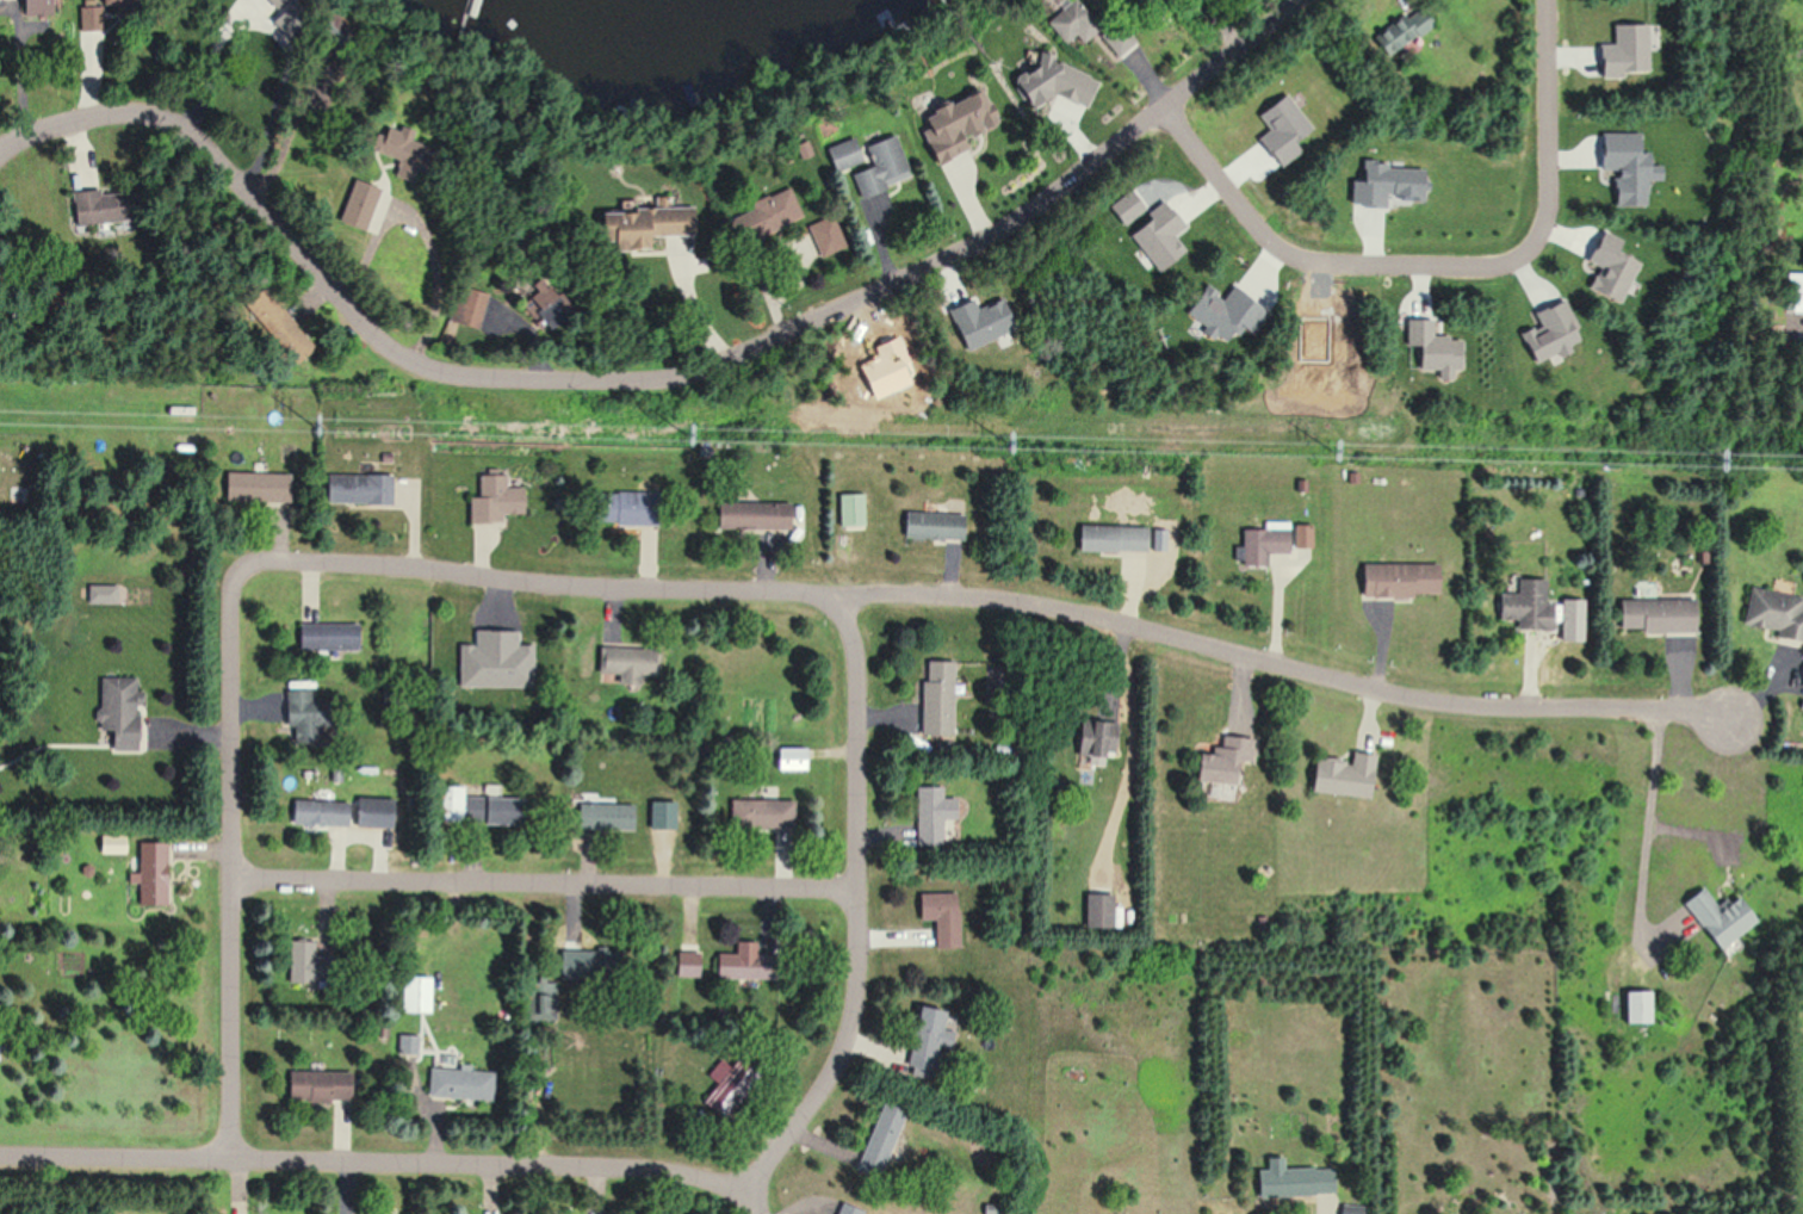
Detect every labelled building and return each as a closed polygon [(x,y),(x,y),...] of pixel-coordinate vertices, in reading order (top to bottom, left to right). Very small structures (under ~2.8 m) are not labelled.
[(1063,44),(1090,21),(1072,0),(1065,0),(1042,20),(1063,44)] [(43,15),(40,1),(21,5),(24,19),(43,15)] [(1384,58),(1434,27),(1427,14),(1408,25),(1402,16),(1371,36),(1384,58)] [(1029,63),(1045,51),(1026,25),(1009,37),(1029,63)] [(997,58),(1003,66),(993,72),(1009,96),(1034,80),(1013,47),(997,58)] [(976,123),(965,97),(907,122),(919,148),(976,123)] [(403,164),(397,177),(406,182),(423,145),(381,126),(370,150),(403,164)] [(892,135),(862,146),(869,167),(848,174),(857,198),(908,179),(892,135)] [(746,204),(760,233),(796,215),(782,186),(746,204)] [(685,208),(591,211),(592,251),(643,249),(643,238),(686,237),(685,208)] [(839,249),(831,227),(810,234),(818,257),(839,249)] [(1780,314),(1802,314),(1802,274),(1780,274),(1780,314)] [(445,321),(474,328),(483,294),(454,286),(445,321)] [(289,365),(309,349),(259,288),(239,304),(289,365)] [(219,501),(286,501),(286,472),(219,472),(219,501)] [(387,474),(320,474),(320,504),(387,504),(387,474)] [(475,498),(465,498),(465,522),(520,522),(520,489),(502,489),(502,476),(475,476),(475,498)] [(653,526),(653,494),(590,493),(590,526),(653,526)] [(839,494),(839,528),(868,528),(868,494),(839,494)] [(789,532),(789,503),(714,503),(714,532),(789,532)] [(903,513),(903,538),(964,538),(964,513),(903,513)] [(1290,522),(1263,522),(1263,528),(1241,528),(1241,566),(1265,566),(1265,552),(1290,552),(1290,522)] [(1146,552),(1147,526),(1077,525),(1076,550),(1146,552)] [(1439,597),(1439,564),(1359,564),(1359,597),(1439,597)] [(1546,579),(1515,578),(1514,594),(1496,594),(1496,620),(1515,621),(1515,629),(1549,630),(1550,609),(1545,609),(1546,579)] [(1656,588),(1634,588),(1634,599),(1617,599),(1618,632),(1694,631),(1694,598),(1656,599),(1656,588)] [(293,623),(293,650),(354,650),(354,623),(293,623)] [(658,675),(658,649),(596,647),(595,674),(613,674),(613,683),(640,684),(640,674),(658,675)] [(922,735),(953,735),(953,660),(922,660),(922,735)] [(107,749),(136,749),(135,677),(96,678),(98,731),(107,731),(107,749)] [(292,726),(292,741),(318,741),(319,689),(282,689),(282,726),(292,726)] [(1115,722),(1086,721),(1086,735),(1074,735),(1074,756),(1115,757),(1115,722)] [(1192,780),(1231,784),(1234,760),(1252,761),(1254,739),(1221,735),(1219,752),(1195,749),(1192,780)] [(808,748),(775,748),(775,769),(808,769),(808,748)] [(1311,755),(1308,793),(1372,797),(1375,753),(1349,751),(1348,758),(1311,755)] [(430,821),(520,824),(521,796),(461,794),(461,785),(432,784),(430,821)] [(915,785),(915,844),(941,844),(941,819),(956,819),(956,796),(945,796),(945,785),(915,785)] [(393,798),(352,798),(352,826),(393,826),(393,798)] [(794,828),(794,799),(730,799),(730,828),(794,828)] [(289,810),(289,823),(343,824),(343,801),(296,800),(296,810),(289,810)] [(636,829),(636,804),(576,803),(576,828),(636,829)] [(164,906),(164,841),(136,841),(136,906),(164,906)] [(1681,900),(1714,950),(1757,922),(1739,894),(1716,909),(1701,886),(1681,900)] [(917,894),(917,920),(934,920),(934,948),(959,947),(959,893),(917,894)] [(1113,893),(1083,893),(1083,928),(1113,928),(1113,893)] [(287,941),(287,983),(329,983),(329,956),(313,956),(313,941),(287,941)] [(701,952),(674,952),(674,977),(701,977),(701,952)] [(715,978),(773,978),(773,954),(715,954),(715,978)] [(431,1012),(431,976),(399,976),(399,1012),(431,1012)] [(1652,1023),(1652,990),(1620,990),(1620,997),(1611,997),(1611,1023),(1652,1023)] [(945,1011),(915,1005),(903,1064),(932,1071),(945,1011)] [(398,1054),(420,1054),(420,1035),(398,1035),(398,1054)] [(493,1069),(428,1067),(427,1097),(492,1100),(493,1069)] [(284,1070),(284,1100),(348,1100),(348,1070),(284,1070)] [(719,1113),(727,1104),(720,1098),(712,1107),(719,1113)] [(854,1167),(877,1177),(906,1110),(882,1100),(854,1167)] [(1253,1198),(1336,1196),(1335,1168),(1283,1170),(1282,1157),(1265,1157),(1265,1170),(1252,1170),(1253,1198)] [(840,1202),(835,1213),(863,1213),(864,1213),(840,1202)]
